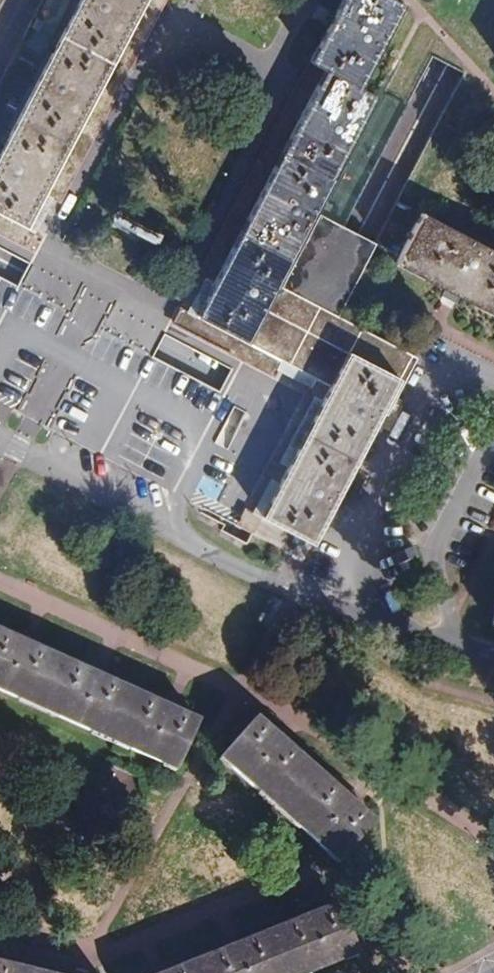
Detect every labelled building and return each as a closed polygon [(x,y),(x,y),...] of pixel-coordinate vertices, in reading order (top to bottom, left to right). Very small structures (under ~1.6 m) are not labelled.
[(271,358),(205,322),(336,81),(317,71),(187,0),(157,0),(31,231),(0,214),(0,237),(40,260),(177,21),(298,84),(313,87),(177,333),(259,378),(271,358)] [(157,0),(90,0),(0,164),(0,214),(31,231),(157,0)] [(364,96),(409,13),(385,0),(355,0),(317,71),(336,81),(364,96)] [(364,96),(336,81),(205,322),(271,358),(304,298),(344,224),(324,214),(383,107),(364,96)] [(304,298),(352,322),(391,250),(344,224),(304,298)] [(432,229),(405,276),(493,325),(493,263),(432,229)] [(352,322),(304,298),(271,358),(340,397),(272,519),(316,544),(388,412),(401,419),(430,362),(352,322)] [(210,381),(213,374),(226,379),(232,366),(163,336),(154,356),(210,381)] [(340,397),(271,358),(259,378),(313,408),(247,531),(304,564),(316,544),(272,519),(340,397)] [(30,639),(0,624),(0,681),(177,776),(200,730),(183,722),(169,714),(114,685),(99,677),(42,646),(30,639)] [(34,630),(30,639),(42,646),(46,637),(34,630)] [(105,666),(99,677),(114,685),(119,675),(105,666)] [(169,714),(183,722),(188,711),(175,704),(169,714)] [(378,821),(367,813),(353,802),(291,756),(279,746),(257,727),(228,765),(350,860),(378,821)] [(287,737),(279,746),(291,756),(298,746),(287,737)] [(353,802),(367,813),(375,801),(361,790),(353,802)] [(310,927),(325,920),(320,909),(305,916),(310,927)] [(364,951),(351,911),(325,920),(310,927),(250,950),(237,955),(194,972),(311,972),(364,951)] [(232,942),(237,955),(250,950),(245,936),(232,942)]
